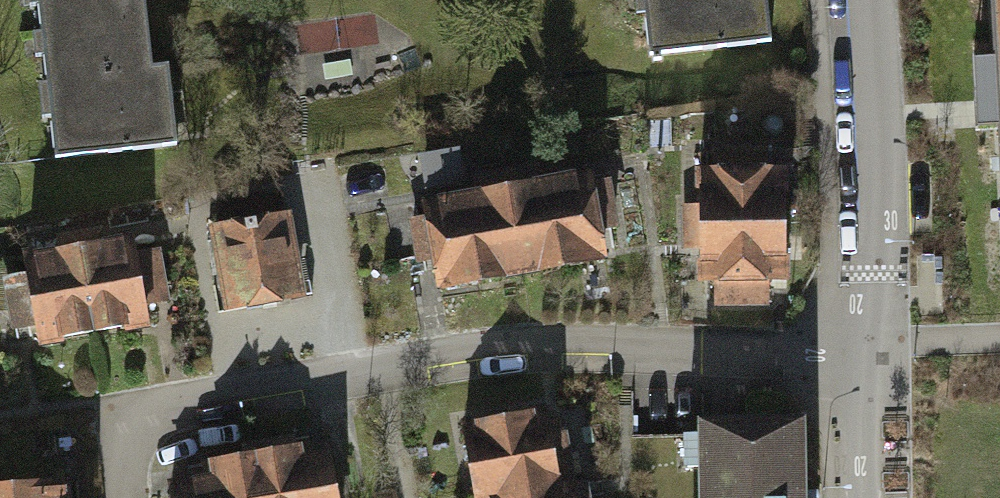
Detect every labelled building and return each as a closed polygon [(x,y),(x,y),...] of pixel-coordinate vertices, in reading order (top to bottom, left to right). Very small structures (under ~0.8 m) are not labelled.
[(47,157),(167,143),(157,63),(129,66),(121,0),(28,0),(47,157)] [(648,10),(635,12),(640,54),(763,39),(758,0),(646,0),(648,10)] [(999,274),(999,0),(988,0),(991,106),(997,274),(999,274)] [(738,147),(706,148),(706,169),(690,169),(690,205),(677,205),(677,233),(692,233),(692,276),(707,276),(707,301),(742,301),(742,286),(755,285),(755,277),(775,277),(774,169),(754,170),(754,161),(739,161),(738,147)] [(516,169),(496,172),(514,270),(595,255),(587,214),(605,211),(599,179),(580,183),(578,174),(519,184),(516,169)] [(426,286),(514,270),(496,172),(475,176),(477,190),(414,202),(417,215),(399,218),(404,246),(418,243),(426,286)] [(275,214),(208,225),(218,294),(262,287),(264,299),(302,293),(300,276),(285,278),(275,214)] [(0,275),(0,303),(1,310),(15,308),(17,323),(27,321),(30,338),(137,319),(134,303),(143,301),(140,285),(153,283),(148,250),(126,253),(123,237),(77,245),(75,232),(48,236),(51,250),(17,256),(19,271),(0,275)] [(562,484),(554,442),(541,445),(534,409),(454,424),(468,497),(487,497),(562,484)] [(792,423),(694,422),(693,497),(791,497),(792,423)] [(238,454),(245,497),(327,497),(319,444),(278,450),(275,437),(236,443),(238,454)] [(238,454),(201,460),(204,479),(162,485),(164,497),(245,497),(238,454)] [(0,485),(0,497),(56,497),(54,481),(0,485)] [(562,484),(487,497),(578,497),(575,482),(562,484)]
